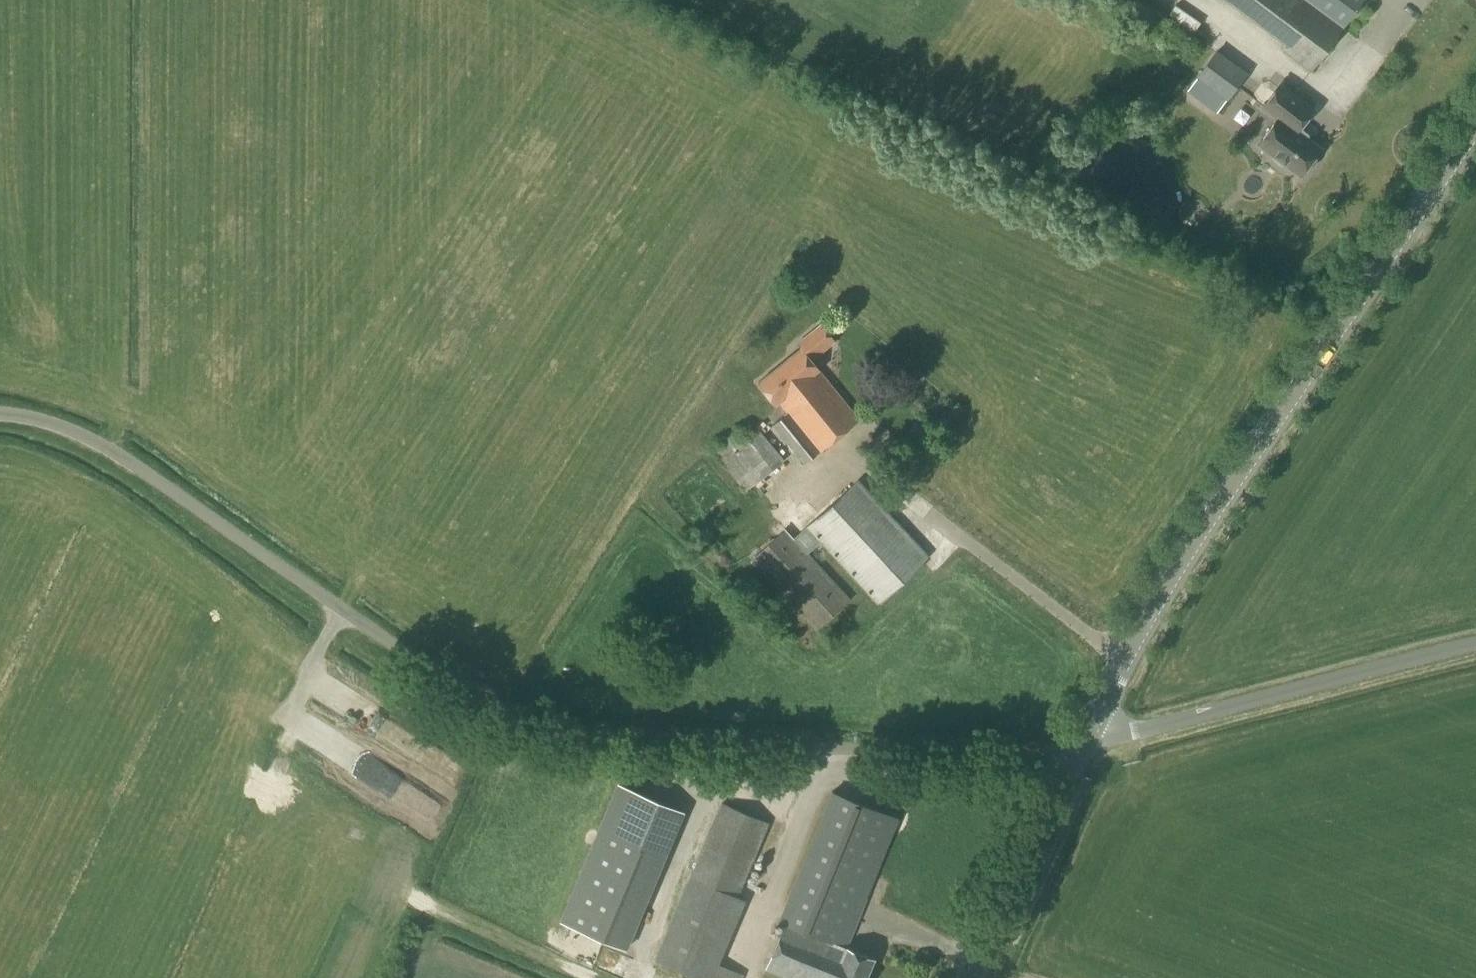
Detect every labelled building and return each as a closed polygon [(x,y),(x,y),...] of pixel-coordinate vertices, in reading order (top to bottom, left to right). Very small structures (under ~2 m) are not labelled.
[(1164,7),(1192,21),(1197,12),(1174,0),(1168,0),(1164,7)] [(1288,44),(1284,49),(1312,70),(1363,0),(1228,0),(1288,44)] [(1225,100),(1196,78),(1187,91),(1216,112),(1225,100)] [(1301,175),(1322,148),(1298,130),(1314,109),(1281,84),(1264,106),(1279,117),(1259,144),(1301,175)] [(858,419),(811,360),(834,341),(821,324),(797,344),(801,348),(759,382),(776,403),(778,401),(788,413),(773,425),(804,463),(818,451),(858,419)] [(785,460),(758,428),(743,440),(735,431),(712,451),(745,491),(762,479),(785,460)] [(914,536),(861,479),(814,523),(813,523),(812,521),(793,538),(785,530),(783,529),(751,559),(816,631),(851,599),(808,553),(819,541),(878,604),(930,553),(914,536)] [(626,950),(683,812),(619,786),(562,923),(626,950)] [(873,959),(848,949),(899,819),(831,791),(778,921),(785,924),(765,970),(784,977),(866,977),(873,959)] [(742,975),(719,965),(745,900),(738,897),(769,823),(720,803),(654,960),(696,977),(741,977),(742,975)]
